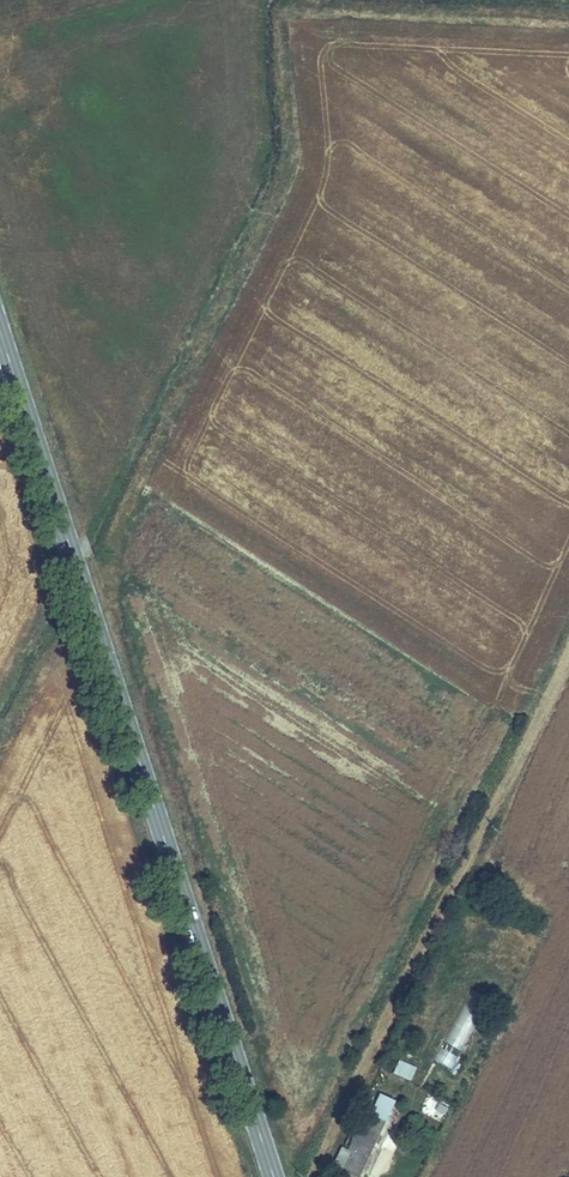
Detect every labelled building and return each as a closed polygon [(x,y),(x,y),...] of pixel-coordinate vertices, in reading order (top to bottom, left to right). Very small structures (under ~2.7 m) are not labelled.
[(491,846),(485,843),(481,852),(488,854),(491,846)] [(452,1069),(485,997),(468,989),(435,1061),(452,1069)] [(411,1080),(417,1066),(399,1059),(393,1073),(411,1080)] [(344,1169),(362,1176),(397,1107),(380,1100),(344,1169)] [(429,1116),(434,1105),(423,1100),(419,1112),(429,1116)]
